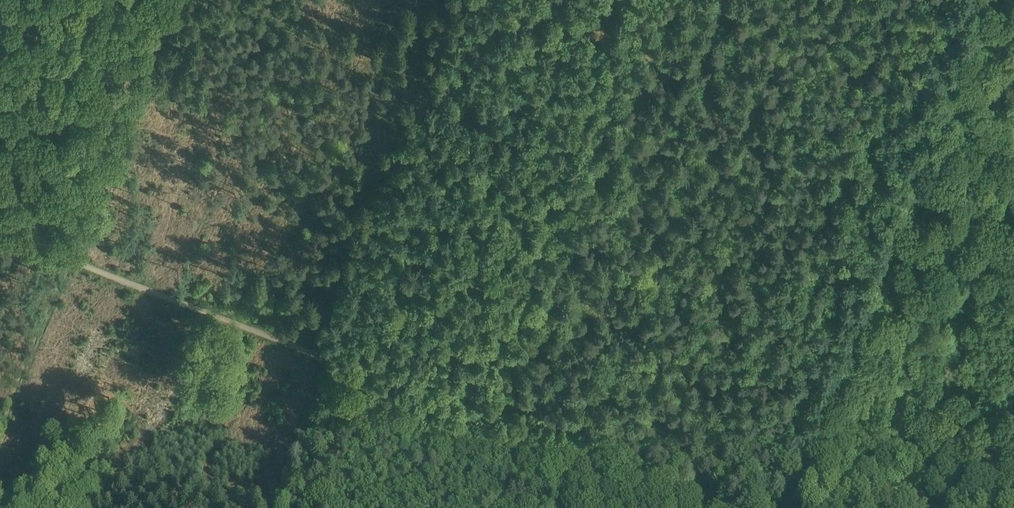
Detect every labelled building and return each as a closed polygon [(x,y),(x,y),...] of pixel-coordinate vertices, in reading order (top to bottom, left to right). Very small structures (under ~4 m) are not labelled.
[(22,254),(33,261),(36,255),(25,248),(22,254)]
